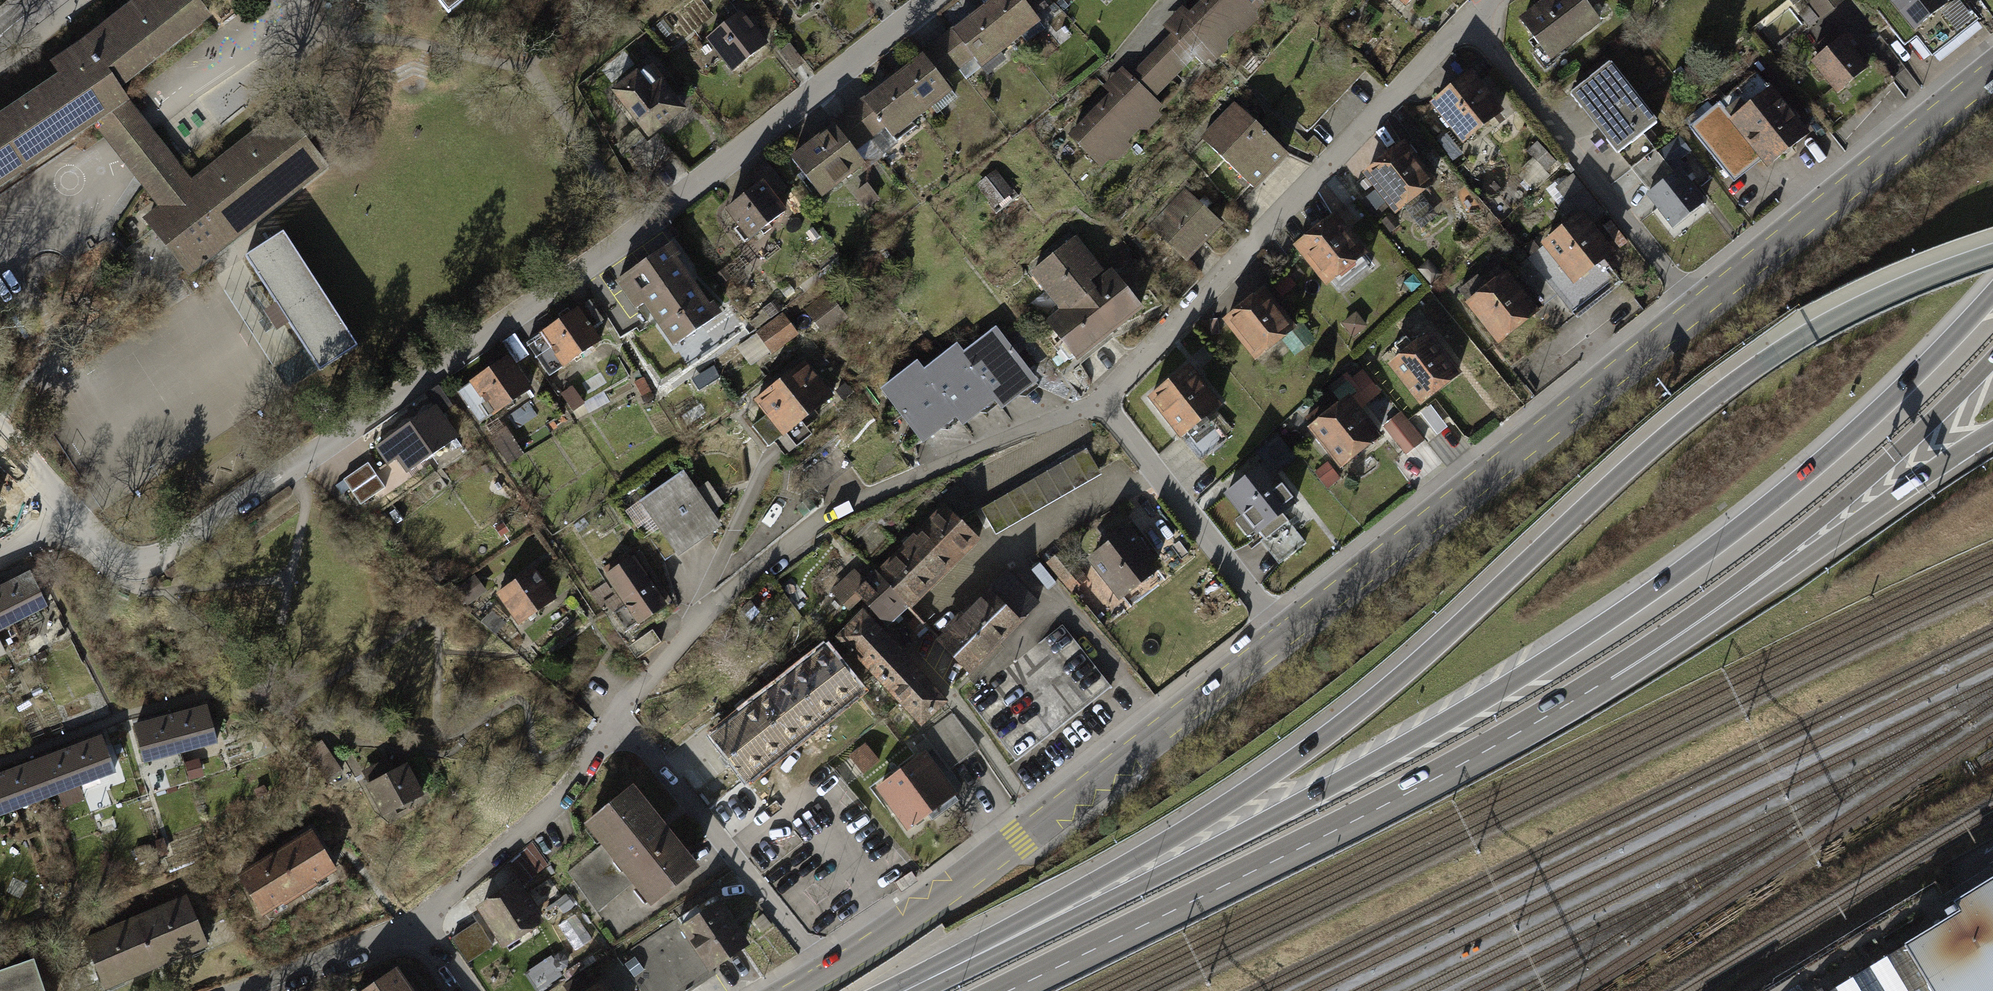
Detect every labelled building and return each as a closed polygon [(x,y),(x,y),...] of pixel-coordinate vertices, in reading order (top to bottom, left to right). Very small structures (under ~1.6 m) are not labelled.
[(0,127),(0,193),(99,119),(161,200),(138,217),(188,283),(340,169),(297,111),(201,183),(133,93),(231,20),(216,0),(153,0),(59,70),(65,78),(0,127)] [(453,20),(477,0),(437,0),(453,20)] [(809,14),(827,0),(798,0),(809,14)] [(1024,0),(1004,0),(979,20),(965,30),(997,72),(1048,32),(1024,0)] [(1282,0),(1229,0),(1189,39),(1144,83),(1107,118),(1088,138),(1127,177),(1295,13),(1282,0)] [(1413,10),(1423,0),(1403,0),(1413,10)] [(1529,24),(1560,62),(1610,21),(1593,0),(1558,0),(1529,24)] [(1832,23),(1860,1),(1859,0),(1814,0),(1832,23)] [(1929,41),(1963,12),(1953,0),(1895,0),(1929,41)] [(750,11),(711,36),(738,79),(777,54),(750,11)] [(994,77),(960,33),(928,57),(891,86),(875,99),(909,142),(994,77)] [(1857,45),(1828,68),(1861,109),(1890,86),(1857,45)] [(1336,49),(1286,103),(1313,128),(1364,73),(1336,49)] [(655,59),(611,92),(647,139),(691,105),(655,59)] [(1609,64),(1571,95),(1631,169),(1655,149),(1643,134),(1657,123),(1609,64)] [(1485,68),(1443,100),(1474,141),(1516,109),(1485,68)] [(1785,90),(1741,122),(1776,170),(1820,139),(1785,90)] [(905,144),(870,103),(802,161),(836,202),(905,144)] [(1256,104),(1214,140),(1253,185),(1294,149),(1256,104)] [(1417,138),(1373,178),(1407,216),(1452,176),(1417,138)] [(1655,149),(1631,169),(1652,194),(1650,196),(1673,224),(1700,203),(1681,179),(1690,172),(1668,145),(1658,153),(1655,149)] [(1005,168),(989,183),(1016,211),(1032,195),(1005,168)] [(801,215),(771,180),(735,210),(765,246),(801,215)] [(1159,225),(1190,257),(1228,221),(1197,189),(1159,225)] [(1342,217),(1306,251),(1342,288),(1378,255),(1342,217)] [(1592,218),(1552,253),(1590,297),(1630,262),(1592,218)] [(293,221),(247,248),(266,281),(237,298),(250,321),(272,308),(281,323),(292,317),(319,363),(362,337),(293,221)] [(1024,289),(1088,358),(1155,296),(1091,228),(1024,289)] [(733,322),(675,249),(631,283),(688,357),(733,322)] [(1521,274),(1478,310),(1508,346),(1551,310),(1521,274)] [(1272,288),(1229,323),(1254,354),(1297,320),(1272,288)] [(842,291),(820,308),(843,337),(865,320),(842,291)] [(591,309),(555,335),(578,366),(613,340),(591,309)] [(798,313),(771,338),(787,355),(814,330),(798,313)] [(940,363),(902,393),(942,444),(960,431),(971,422),(978,430),(992,419),(1010,405),(1016,413),(1035,398),(1058,381),(1018,329),(986,354),(979,346),(946,371),(940,363)] [(1434,336),(1398,369),(1434,407),(1469,374),(1434,336)] [(517,363),(488,383),(511,417),(540,397),(517,363)] [(815,364),(772,403),(806,440),(849,401),(815,364)] [(1204,371),(1165,403),(1199,444),(1238,412),(1204,371)] [(1354,400),(1321,428),(1357,472),(1391,445),(1354,400)] [(470,449),(444,409),(386,447),(412,486),(470,449)] [(1389,429),(1411,453),(1428,437),(1407,413),(1389,429)] [(1090,454),(982,511),(995,536),(1104,479),(1090,454)] [(1276,454),(1230,495),(1264,532),(1309,492),(1276,454)] [(735,528),(695,470),(649,502),(689,559),(735,528)] [(861,591),(893,626),(907,614),(991,536),(959,501),(903,553),(861,591)] [(1142,531),(1094,566),(1125,608),(1173,573),(1142,531)] [(640,559),(616,579),(655,627),(680,606),(640,559)] [(945,626),(976,661),(1041,603),(1010,568),(945,626)] [(543,570),(511,597),(537,629),(570,602),(543,570)] [(57,608),(39,572),(15,584),(0,591),(0,637),(57,608)] [(851,644),(924,725),(940,711),(953,699),(880,618),(851,644)] [(740,725),(714,744),(746,787),(866,697),(834,655),(806,676),(770,702),(740,725)] [(226,718),(223,708),(204,713),(164,725),(146,731),(159,772),(235,748),(226,718)] [(112,742),(90,750),(59,760),(28,771),(0,781),(0,827),(126,783),(112,742)] [(422,753),(382,783),(411,822),(452,792),(422,753)] [(940,757),(885,792),(912,834),(967,799),(940,757)] [(648,787),(600,826),(670,914),(719,876),(648,787)] [(333,831),(255,877),(281,922),(360,876),(333,831)] [(1949,902),(1955,912),(1831,988),(1833,990),(1992,990),(1992,875),(1949,902)] [(533,883),(488,908),(511,949),(556,924),(533,883)] [(94,947),(115,990),(124,990),(226,945),(205,897),(94,947)] [(679,919),(678,917),(620,956),(643,990),(684,990),(714,971),(710,966),(746,942),(716,897),(702,906),(701,904),(679,919)] [(481,919),(455,934),(470,958),(495,943),(481,919)] [(405,962),(362,990),(425,990),(405,962)] [(0,987),(0,990),(57,990),(51,971),(0,987)]
